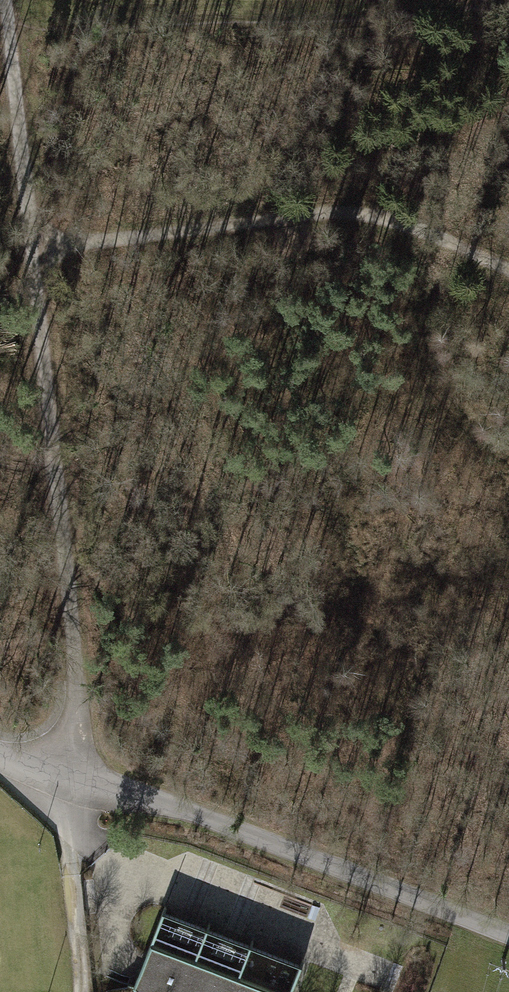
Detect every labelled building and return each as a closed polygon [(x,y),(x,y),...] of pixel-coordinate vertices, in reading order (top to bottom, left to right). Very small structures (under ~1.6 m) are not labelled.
[(133,991),(269,991),(239,980),(216,972),(195,964),(170,954),(150,947),(133,991)]
